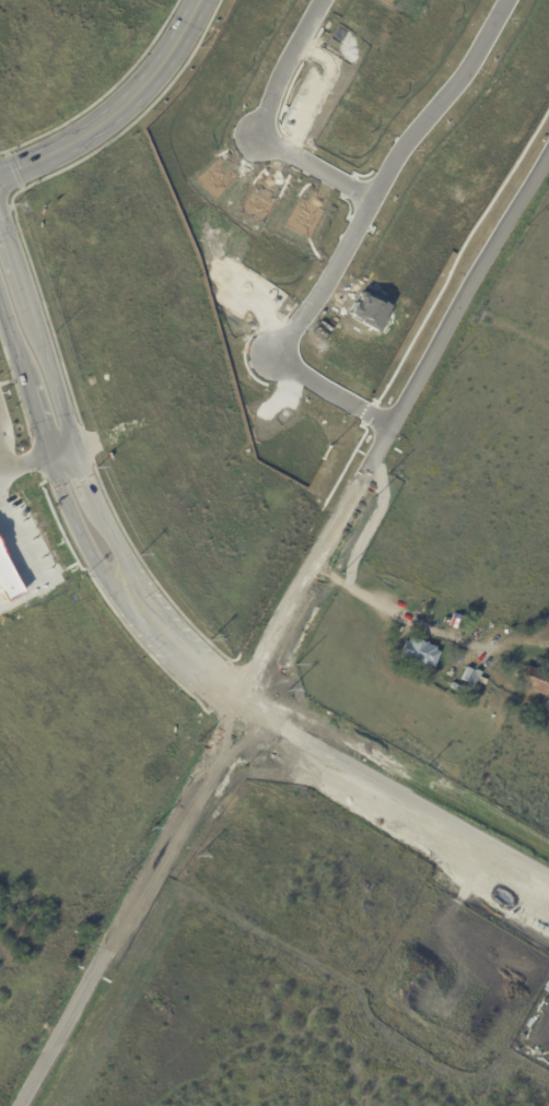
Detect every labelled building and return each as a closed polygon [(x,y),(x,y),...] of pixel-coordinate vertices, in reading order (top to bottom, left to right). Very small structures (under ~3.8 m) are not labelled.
[(457,631),(447,627),(452,615),(463,619),(457,631)] [(408,639),(434,650),(433,651),(437,654),(431,670),(427,668),(425,670),(395,659),(401,642),(406,644),(408,639)] [(527,668),(548,676),(548,682),(546,691),(548,692),(548,702),(545,701),(546,698),(519,687),(527,668)] [(451,683),(460,689),(458,693),(448,687),(451,683)]
